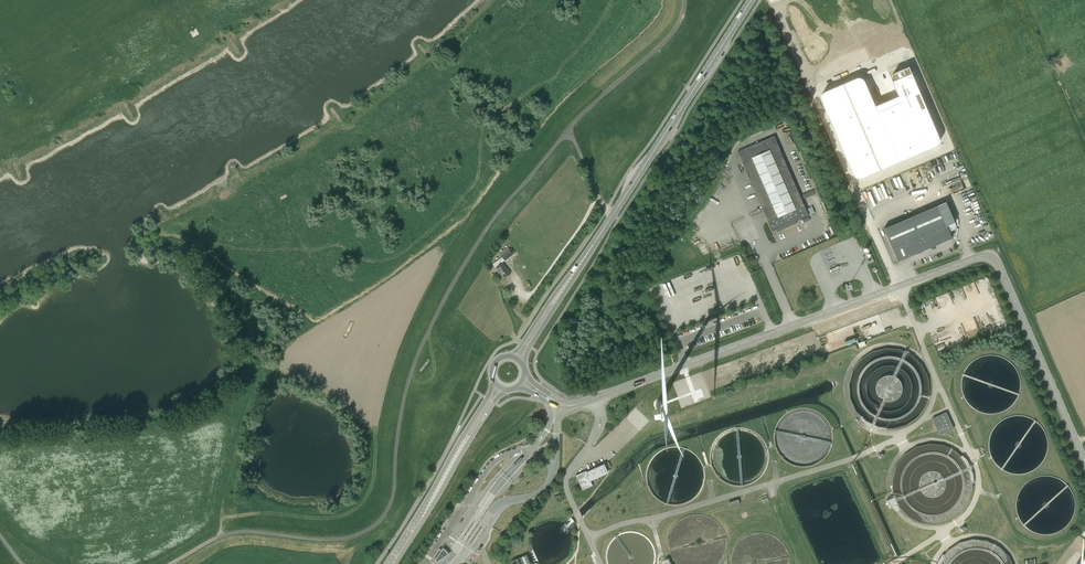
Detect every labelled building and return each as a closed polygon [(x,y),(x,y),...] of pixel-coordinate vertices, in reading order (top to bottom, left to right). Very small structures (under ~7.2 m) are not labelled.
[(821,101),(853,174),(853,175),(853,176),(854,177),(855,177),(855,178),(856,178),(857,178),(858,179),(859,179),(860,179),(861,178),(862,178),(935,146),(936,146),(937,146),(937,145),(938,144),(939,143),(939,142),(939,141),(939,140),(939,139),(939,138),(939,137),(911,73),(909,68),(909,67),(908,67),(900,70),(897,71),(897,72),(896,72),(895,72),(895,73),(894,73),(893,74),(893,75),(892,75),(892,76),(892,77),(891,77),(891,78),(891,79),(891,80),(892,81),(892,82),(898,96),(875,106),(865,82),(864,81),(863,80),(863,79),(862,79),(861,78),(860,78),(859,78),(858,78),(857,78),(856,78),(825,92),(824,92),(823,93),(822,93),(822,94),(821,95),(821,96),(820,97),(820,98),(820,99),(821,100),(821,101)] [(796,221),(809,215),(774,136),(738,152),(772,231),(776,230),(777,232),(797,223),(796,221)] [(804,198),(814,193),(813,189),(802,194),(804,198)] [(945,201),(884,228),(898,261),(952,238),(946,225),(954,222),(945,201)] [(505,261),(513,254),(507,246),(499,253),(505,261)] [(504,278),(511,273),(503,262),(496,268),(504,278)] [(663,404),(663,403),(663,402),(663,401),(662,400),(661,399),(660,399),(659,399),(658,399),(657,399),(656,400),(655,401),(655,402),(654,403),(654,404),(655,405),(655,406),(656,407),(657,408),(658,408),(659,408),(660,408),(661,407),(662,407),(662,406),(663,406),(663,405),(663,404)] [(946,413),(932,419),(940,436),(954,430),(946,413)] [(589,480),(607,472),(603,464),(576,476),(576,475),(575,475),(582,490),(593,486),(592,485),(591,486),(589,480)] [(435,560),(437,562),(448,554),(447,552),(445,551),(443,549),(442,550),(439,549),(434,557),(436,559),(435,560)] [(520,557),(523,563),(531,563),(526,555),(520,557)]
